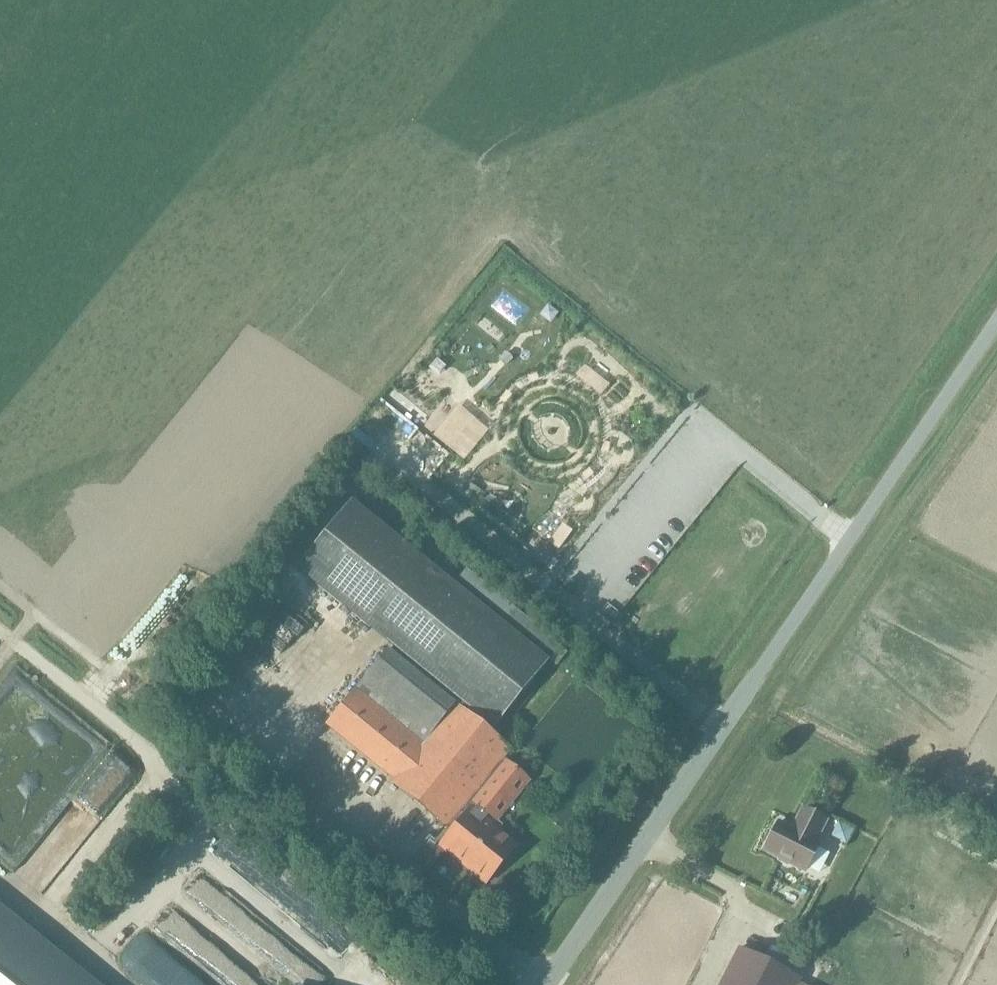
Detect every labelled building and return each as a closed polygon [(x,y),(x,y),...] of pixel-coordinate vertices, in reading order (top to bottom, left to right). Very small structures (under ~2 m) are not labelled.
[(602,594),(620,573),(531,498),(513,519),(602,594)] [(549,660),(352,500),(297,568),(463,703),(480,717),(494,729),(549,660)] [(277,627),(272,638),(292,649),(298,638),(277,627)] [(459,708),(387,650),(327,725),(395,781),(393,784),(446,827),(498,762),(509,749),(476,722),(480,717),(463,703),(459,708)] [(486,883),(517,846),(479,816),(513,774),(498,762),(446,827),(433,842),(486,883)] [(796,823),(798,825),(795,832),(778,823),(764,850),(778,857),(779,862),(787,866),(792,864),(805,871),(819,844),(815,842),(826,821),(803,809),(796,823)] [(60,893),(82,882),(73,864),(51,875),(60,893)] [(0,915),(0,984),(86,984),(0,915)] [(798,984),(800,980),(739,949),(721,984),(798,984)] [(248,979),(254,984),(277,984),(260,968),(248,979)]
